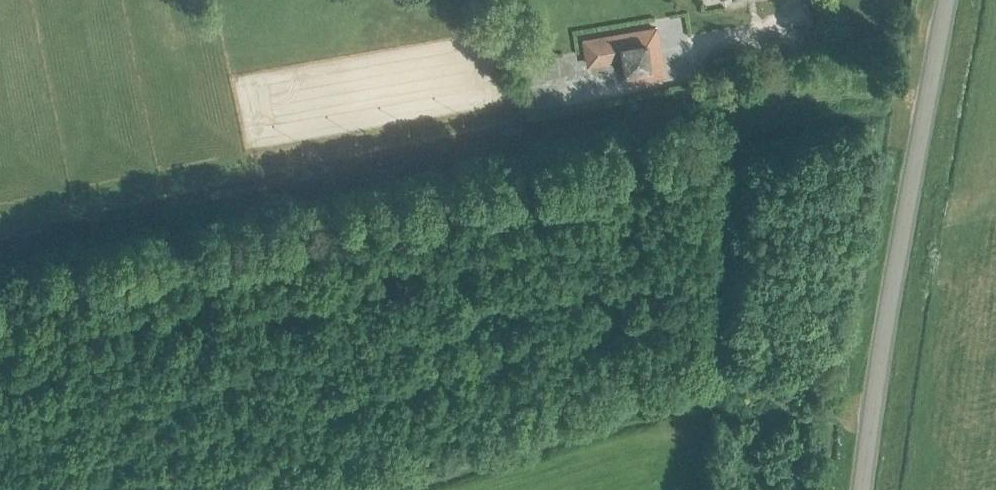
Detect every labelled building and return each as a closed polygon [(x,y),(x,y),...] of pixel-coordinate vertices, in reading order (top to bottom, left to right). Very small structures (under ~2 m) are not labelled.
[(663,76),(655,29),(584,41),(589,64),(624,59),(628,82),(663,76)]
